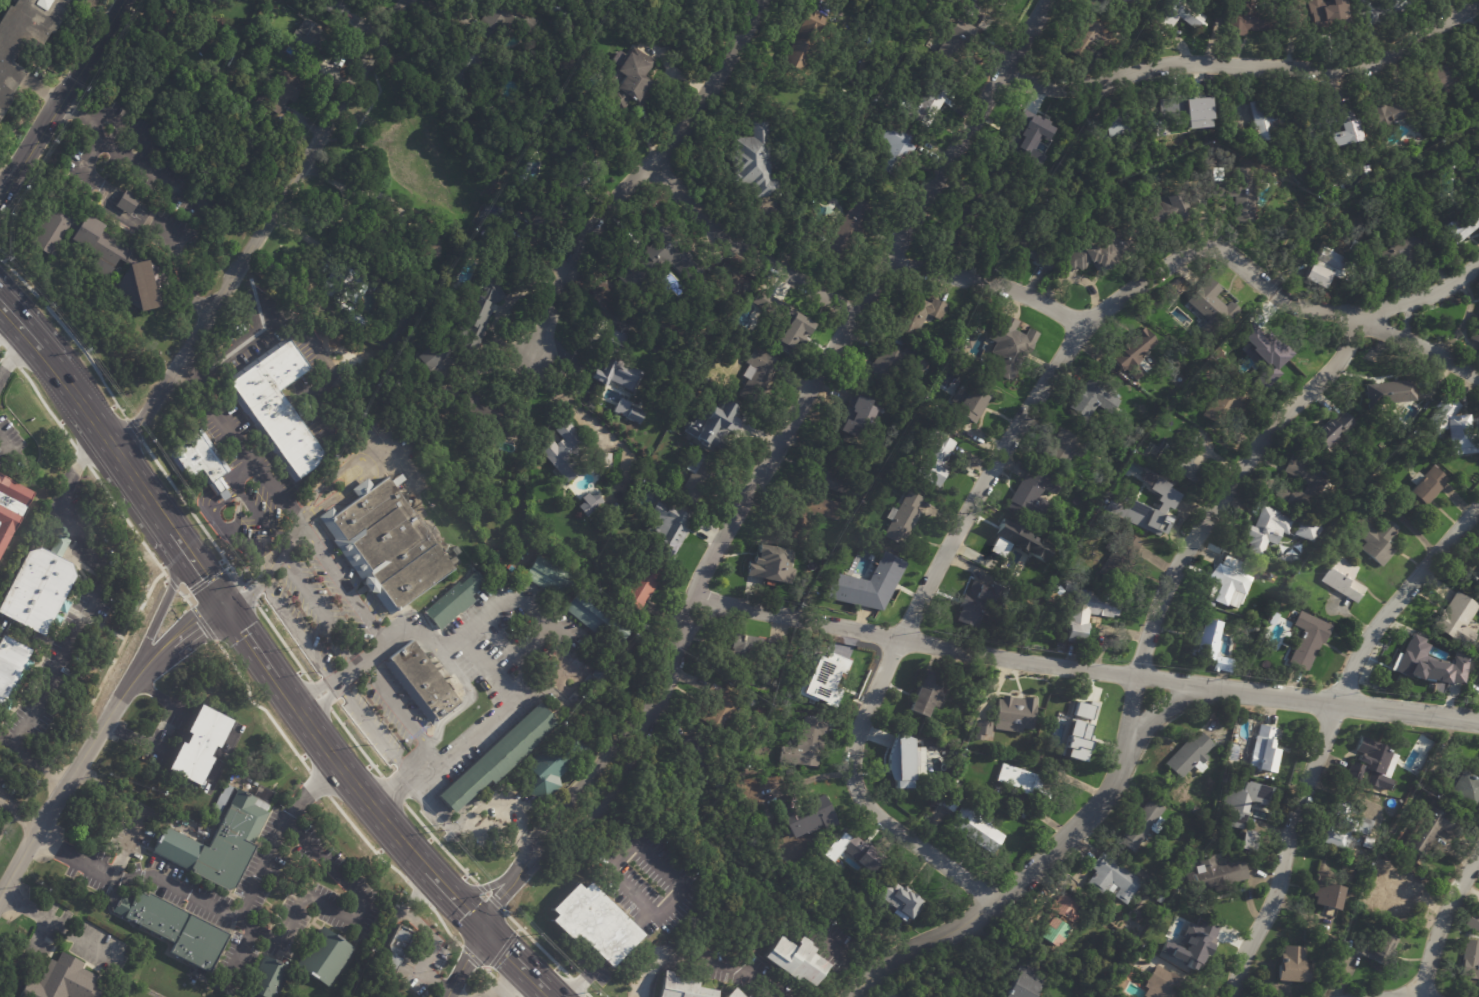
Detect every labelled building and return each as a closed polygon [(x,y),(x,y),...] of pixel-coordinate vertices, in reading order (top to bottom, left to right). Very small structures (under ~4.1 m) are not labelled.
[(15,100),(0,124),(0,24),(11,6),(14,8),(19,0),(76,0),(55,35),(52,33),(44,46),(30,37),(14,63),(28,71),(12,98),(15,100)] [(318,5),(321,0),(343,0),(346,2),(345,3),(344,5),(348,7),(341,19),(318,5)] [(482,22),(495,0),(502,0),(540,22),(532,35),(519,27),(516,32),(508,27),(497,45),(482,37),(483,34),(488,26),(482,22)] [(956,10),(962,0),(983,0),(981,3),(972,19),(956,10)] [(1140,35),(1166,0),(1180,0),(1204,18),(1195,30),(1178,18),(1160,43),(1154,38),(1151,42),(1140,35)] [(1324,2),(1324,0),(1344,0),(1348,32),(1326,35),(1299,38),(1295,6),(1324,2)] [(1351,1),(1353,0),(1370,0),(1373,6),(1384,0),(1406,0),(1409,7),(1396,14),(1365,30),(1351,1)] [(1250,3),(1251,3),(1251,9),(1273,9),(1272,31),(1245,31),(1245,37),(1226,36),(1226,21),(1225,21),(1225,9),(1231,9),(1231,3),(1250,3)] [(169,26),(168,7),(160,7),(160,26),(169,26)] [(808,9),(825,16),(812,49),(809,48),(798,75),(779,67),(790,41),(794,42),(808,9)] [(1088,53),(1084,60),(1066,50),(1086,17),(1102,27),(1089,48),(1091,49),(1088,53)] [(314,22),(321,26),(319,29),(334,38),(325,54),(317,49),(315,53),(326,60),(319,72),(305,63),(307,59),(300,54),(304,48),(292,41),(298,30),(300,31),(308,18),(314,22)] [(973,30),(952,67),(934,56),(955,19),(973,30)] [(1467,48),(1478,41),(1478,65),(1478,66),(1467,48)] [(632,48),(653,62),(641,79),(646,83),(632,103),(628,101),(622,111),(605,99),(619,78),(611,72),(615,66),(610,62),(611,60),(610,59),(615,52),(616,53),(617,51),(623,55),(624,54),(626,55),(631,47),(632,48)] [(1445,78),(1449,87),(1430,93),(1422,71),(1434,67),(1435,69),(1442,66),(1445,78)] [(288,104),(286,107),(271,97),(265,105),(259,101),(267,87),(266,86),(272,76),(279,80),(285,70),(308,85),(296,104),(290,100),(288,104)] [(948,92),(926,130),(898,113),(907,99),(917,105),(931,81),(948,92)] [(1332,96),(1344,92),(1357,139),(1342,143),(1340,136),(1310,144),(1305,126),(1338,117),(1332,96)] [(1405,100),(1408,99),(1413,113),(1409,114),(1410,117),(1392,123),(1393,125),(1392,125),(1394,132),(1380,137),(1377,128),(1367,132),(1359,108),(1369,104),(1367,98),(1382,93),(1386,107),(1405,100)] [(1206,111),(1207,126),(1198,126),(1199,131),(1185,132),(1185,122),(1170,123),(1170,119),(1156,119),(1155,101),(1206,98),(1206,111)] [(1253,130),(1251,122),(1253,122),(1249,103),(1268,100),(1270,112),(1274,111),(1272,102),(1286,99),(1293,136),(1256,144),(1253,130)] [(1003,150),(1029,104),(1056,120),(1040,147),(1035,144),(1028,155),(1021,151),(1017,158),(1003,150)] [(1102,118),(1119,113),(1126,134),(1106,139),(1107,143),(1094,147),(1087,123),(1099,119),(1100,122),(1103,121),(1102,118)] [(920,138),(897,178),(878,167),(890,147),(874,138),(885,117),(921,137),(920,138)] [(767,167),(768,180),(779,179),(780,197),(754,198),(754,189),(750,189),(750,184),(733,185),(732,175),(731,175),(730,151),(730,143),(732,143),(732,139),(750,138),(750,124),(766,123),(767,167)] [(1256,195),(1256,223),(1234,223),(1235,197),(1226,197),(1226,185),(1223,185),(1223,170),(1256,170),(1256,195)] [(1204,202),(1205,202),(1189,210),(1190,214),(1173,222),(1172,218),(1152,228),(1140,202),(1162,191),(1166,198),(1182,190),(1184,193),(1197,187),(1204,202)] [(142,201),(133,217),(118,208),(128,191),(143,200),(142,201)] [(866,227),(854,247),(851,245),(843,259),(825,248),(855,198),(876,211),(866,227)] [(131,212),(143,222),(152,210),(140,200),(131,212)] [(128,250),(146,261),(151,260),(153,269),(157,269),(160,281),(156,282),(162,307),(144,311),(144,309),(139,309),(120,297),(118,287),(132,264),(121,257),(114,268),(114,269),(105,283),(95,277),(92,266),(98,257),(71,241),(76,233),(70,230),(54,257),(31,243),(52,207),(82,226),(87,218),(106,230),(103,234),(128,250)] [(1474,210),(1478,216),(1478,226),(1454,247),(1443,235),(1452,227),(1450,225),(1456,220),(1458,222),(1473,209),(1474,210)] [(1013,247),(1033,212),(1050,222),(1029,257),(1013,247)] [(689,250),(705,267),(688,283),(669,264),(633,299),(614,279),(649,244),(641,236),(659,219),(673,233),(666,240),(679,253),(686,247),(689,250)] [(1117,248),(1109,254),(1115,263),(1104,271),(1101,268),(1097,271),(1093,266),(1091,267),(1089,264),(1086,266),(1083,261),(1067,273),(1059,263),(1077,249),(1080,252),(1109,231),(1120,245),(1117,248)] [(1423,261),(1424,263),(1405,270),(1402,261),(1397,263),(1391,245),(1414,237),(1423,261)] [(439,257),(438,239),(426,239),(426,258),(439,257)] [(1350,250),(1354,242),(1364,247),(1360,255),(1350,250)] [(1334,256),(1345,261),(1339,273),(1315,261),(1321,249),(1334,256)] [(1046,272),(1035,265),(1042,253),(1055,261),(1048,273),(1046,272)] [(343,262),(363,273),(360,277),(366,281),(354,302),(349,300),(346,305),(355,310),(354,312),(370,320),(364,332),(346,322),(351,312),(344,308),(343,309),(334,304),(336,301),(322,293),(340,261),(343,262)] [(716,278),(742,292),(751,275),(725,261),(716,278)] [(1318,270),(1331,276),(1324,291),(1303,281),(1310,266),(1318,270)] [(496,304),(495,303),(493,308),(497,309),(488,331),(491,333),(490,336),(486,335),(479,351),(469,347),(471,342),(460,337),(464,327),(470,330),(473,324),(476,325),(477,322),(469,319),(479,295),(493,301),(494,301),(481,279),(493,272),(508,297),(496,304)] [(1216,288),(1220,291),(1213,298),(1224,307),(1228,303),(1238,312),(1219,332),(1186,301),(1207,279),(1216,288)] [(792,295),(793,295),(787,306),(810,320),(790,353),(771,342),(779,328),(760,317),(778,286),(792,295)] [(934,302),(945,306),(938,323),(924,317),(915,340),(894,331),(906,302),(910,304),(913,298),(928,305),(930,300),(934,302)] [(1469,339),(1478,319),(1478,344),(1469,339)] [(625,331),(650,347),(627,385),(608,374),(619,356),(597,342),(609,321),(625,331)] [(1010,331),(1030,341),(1009,382),(1006,380),(1006,381),(998,377),(998,376),(990,372),(996,358),(983,351),(988,341),(986,340),(995,323),(1010,331)] [(1147,331),(1156,343),(1140,355),(1149,367),(1139,376),(1129,363),(1123,368),(1112,354),(1146,329),(1147,331)] [(452,356),(433,370),(422,356),(448,335),(460,349),(452,356)] [(1273,352),(1260,366),(1247,354),(1264,335),(1277,347),(1273,352)] [(292,337),(312,365),(280,388),(325,450),(317,464),(295,480),(226,383),(291,336),(292,337)] [(725,336),(738,344),(731,355),(719,347),(725,336)] [(902,348),(926,362),(919,375),(902,365),(886,393),(865,381),(871,371),(867,369),(871,363),(872,364),(882,347),(898,356),(902,348)] [(778,364),(756,404),(741,396),(748,382),(741,378),(748,365),(745,363),(752,350),(778,364)] [(608,380),(634,392),(642,374),(606,357),(600,371),(594,369),(590,379),(605,386),(608,380)] [(1082,387),(1089,378),(1113,395),(1113,396),(1119,400),(1109,415),(1096,405),(1087,419),(1067,405),(1080,387),(1082,388),(1082,387)] [(974,425),(954,413),(958,407),(950,402),(956,391),(955,391),(957,387),(959,388),(964,379),(991,396),(974,425)] [(1410,392),(1415,391),(1416,400),(1389,403),(1389,408),(1368,411),(1365,385),(1408,379),(1410,392)] [(1242,416),(1229,408),(1219,425),(1202,415),(1220,385),(1250,403),(1242,416)] [(858,402),(864,405),(862,409),(870,412),(871,410),(877,412),(872,423),(869,422),(865,431),(859,428),(852,442),(833,434),(844,409),(847,410),(851,400),(858,403),(858,402)] [(613,415),(640,422),(643,408),(616,401),(613,415)] [(906,401),(914,404),(911,411),(904,407),(906,401)] [(1470,433),(1478,432),(1478,452),(1456,455),(1456,450),(1451,451),(1449,429),(1443,430),(1439,435),(1426,424),(1440,407),(1442,409),(1451,416),(1467,415),(1470,433)] [(745,418),(727,450),(706,438),(717,418),(722,421),(729,409),(745,418)] [(1331,454),(1312,435),(1330,419),(1334,424),(1345,413),(1355,423),(1343,434),(1347,438),(1331,454)] [(683,425),(677,421),(681,415),(687,419),(683,425)] [(577,429),(592,448),(580,458),(588,468),(570,483),(544,451),(556,441),(559,445),(565,440),(558,430),(570,420),(577,429)] [(954,423),(948,434),(944,431),(949,421),(954,423)] [(1043,456),(1061,427),(1088,444),(1081,456),(1074,451),(1062,472),(1041,459),(1043,456)] [(197,429),(170,448),(190,478),(202,470),(219,495),(223,501),(231,496),(227,490),(218,477),(226,471),(197,429)] [(955,445),(943,466),(949,470),(937,490),(914,476),(924,458),(917,454),(931,430),(955,444),(955,445)] [(1194,438),(1202,444),(1191,462),(1202,470),(1193,483),(1162,463),(1164,460),(1160,457),(1170,441),(1174,444),(1182,431),(1194,438)] [(1140,453),(1138,456),(1132,452),(1134,448),(1140,452),(1140,453)] [(843,494),(809,483),(820,449),(839,456),(833,474),(848,479),(843,494)] [(718,465),(711,478),(714,480),(707,492),(705,492),(697,507),(680,498),(695,473),(689,469),(700,451),(720,462),(718,465)] [(600,453),(614,454),(614,469),(598,469),(599,453),(600,453)] [(1329,475),(1308,515),(1286,504),(1294,488),(1303,492),(1307,483),(1284,471),(1292,456),(1329,475)] [(893,469),(890,476),(882,472),(885,466),(893,469)] [(1447,479),(1438,489),(1438,488),(1422,506),(1407,493),(1414,485),(1409,481),(1417,472),(1422,476),(1423,475),(1424,475),(1432,466),(1447,479)] [(1038,523),(1007,505),(1021,481),(1024,483),(1034,467),(1061,483),(1038,523)] [(1175,494),(1167,507),(1163,505),(1158,513),(1164,516),(1156,532),(1154,531),(1153,534),(1099,508),(1104,498),(1111,502),(1115,492),(1151,510),(1156,501),(1153,498),(1156,494),(1145,487),(1153,475),(1165,483),(1164,485),(1176,492),(1175,494)] [(8,529),(0,544),(0,476),(29,492),(9,530),(8,529)] [(319,517),(332,508),(335,513),(357,497),(351,490),(367,479),(372,485),(387,476),(455,569),(390,616),(319,517)] [(603,503),(593,491),(576,505),(586,517),(603,503)] [(794,493),(839,504),(836,518),(808,511),(805,522),(810,523),(805,542),(776,535),(780,519),(788,521),(794,493)] [(915,505),(918,506),(915,510),(920,513),(903,544),(884,533),(890,520),(885,517),(891,507),(896,510),(903,498),(915,505)] [(1287,535),(1281,532),(1276,545),(1268,541),(1262,557),(1247,551),(1249,544),(1247,543),(1250,537),(1241,533),(1245,524),(1254,527),(1262,505),(1279,512),(1279,514),(1294,520),(1288,535),(1287,535)] [(1349,520),(1342,515),(1351,505),(1357,511),(1349,520)] [(694,519),(676,547),(657,535),(676,506),(695,518),(694,519)] [(1364,518),(1370,523),(1369,525),(1376,531),(1385,519),(1397,529),(1385,543),(1395,551),(1381,567),(1360,549),(1365,543),(1347,526),(1358,513),(1364,518)] [(1292,534),(1299,517),(1319,525),(1312,542),(1292,534)] [(997,567),(983,559),(1005,521),(1032,537),(1023,551),(1011,544),(997,567)] [(1141,543),(1121,574),(1105,563),(1117,545),(1113,542),(1121,530),(1141,543)] [(45,638),(0,614),(0,606),(29,553),(42,549),(49,553),(59,536),(70,542),(69,543),(61,558),(73,565),(77,577),(64,600),(71,604),(65,615),(58,612),(56,616),(63,620),(58,628),(52,625),(45,638)] [(791,555),(789,560),(796,561),(791,585),(763,579),(760,598),(745,595),(748,576),(744,575),(747,561),(749,561),(750,556),(752,557),(753,554),(751,553),(754,544),(791,552),(791,555)] [(906,561),(881,610),(825,599),(828,584),(835,586),(837,573),(867,580),(883,549),(906,561)] [(536,553),(571,572),(559,594),(524,575),(536,553)] [(1245,564),(1238,581),(1242,582),(1238,592),(1243,594),(1237,611),(1206,598),(1224,553),(1246,562),(1245,564)] [(1354,577),(1352,580),(1365,589),(1356,604),(1320,582),(1337,555),(1358,568),(1353,575),(1355,576),(1354,577)] [(1248,573),(1254,561),(1261,565),(1256,577),(1248,573)] [(651,598),(643,610),(618,594),(626,582),(632,586),(646,564),(673,581),(667,590),(659,585),(651,598)] [(486,582),(479,588),(480,590),(474,596),(477,600),(463,614),(462,613),(443,630),(437,624),(435,625),(430,619),(432,617),(427,612),(461,582),(463,584),(479,569),(488,580),(486,582)] [(983,608),(973,633),(953,625),(961,607),(957,606),(963,590),(971,593),(975,584),(986,588),(988,583),(1000,588),(990,611),(983,608)] [(1102,616),(1088,614),(1083,644),(1066,641),(1074,590),(1120,598),(1117,617),(1112,616),(1112,618),(1102,616)] [(608,611),(636,633),(621,652),(568,610),(583,591),(595,601),(593,603),(606,613),(608,611)] [(1457,593),(1478,606),(1465,627),(1476,634),(1467,649),(1431,626),(1442,609),(1444,610),(1456,592),(1457,593)] [(1331,627),(1323,644),(1320,643),(1306,671),(1287,662),(1303,630),(1292,625),(1300,611),(1331,627)] [(1275,613),(1278,614),(1273,626),(1269,624),(1274,612),(1275,613)] [(1218,635),(1217,641),(1221,642),(1219,652),(1222,657),(1234,660),(1231,673),(1219,670),(1218,672),(1213,671),(1215,661),(1193,656),(1198,633),(1200,633),(1203,619),(1221,623),(1218,635)] [(1422,659),(1445,663),(1445,669),(1448,669),(1448,664),(1451,665),(1453,656),(1467,658),(1463,684),(1447,682),(1446,684),(1434,681),(1434,680),(1419,678),(1418,681),(1393,670),(1411,633),(1424,639),(1422,642),(1428,644),(1422,659)] [(770,640),(774,640),(773,643),(779,644),(777,655),(772,654),(771,658),(736,653),(734,665),(720,663),(722,650),(732,652),(732,650),(729,649),(732,634),(770,640)] [(7,710),(0,706),(0,647),(6,635),(35,651),(30,660),(35,663),(29,675),(27,674),(13,701),(15,702),(13,707),(10,706),(8,710),(7,710)] [(427,657),(462,702),(432,725),(384,662),(413,639),(427,657)] [(848,657),(831,694),(836,697),(829,712),(792,695),(799,680),(808,684),(822,653),(829,656),(832,650),(848,657)] [(593,676),(606,662),(618,673),(606,687),(593,676)] [(913,699),(918,687),(916,686),(922,671),(942,680),(925,719),(907,711),(913,699)] [(722,688),(743,702),(721,735),(691,715),(699,703),(708,709),(714,700),(705,694),(712,683),(721,689),(722,688)] [(998,699),(1022,702),(1023,697),(1029,698),(1028,703),(1036,704),(1032,730),(1012,728),(1012,730),(997,728),(998,722),(995,721),(998,699)] [(233,721),(222,743),(218,741),(213,751),(217,754),(203,782),(171,765),(185,737),(189,739),(194,729),(190,727),(204,700),(236,716),(233,721)] [(1091,732),(1087,750),(1066,744),(1073,719),(1074,719),(1079,702),(1095,707),(1090,724),(1094,725),(1091,732)] [(464,805),(454,814),(438,796),(541,704),(559,725),(494,784),(491,781),(464,805)] [(819,721),(813,766),(797,764),(798,751),(793,751),(795,737),(800,737),(802,717),(819,720),(819,721)] [(1261,724),(1278,728),(1276,741),(1274,740),(1272,749),(1279,750),(1277,759),(1278,759),(1277,765),(1276,764),(1275,767),(1272,767),(1272,768),(1275,769),(1275,771),(1272,770),(1271,772),(1257,769),(1257,767),(1250,766),(1256,736),(1255,735),(1257,724),(1261,724)] [(594,751),(563,779),(565,787),(550,801),(532,794),(538,777),(529,767),(573,728),(594,751)] [(1201,734),(1213,745),(1204,754),(1208,757),(1202,764),(1206,767),(1199,773),(1192,766),(1179,780),(1163,765),(1188,739),(1190,741),(1199,732),(1201,734)] [(695,781),(681,740),(696,735),(709,777),(695,781)] [(1378,780),(1369,776),(1370,773),(1367,771),(1362,783),(1346,776),(1361,736),(1391,748),(1378,780)] [(924,754),(924,771),(908,771),(909,785),(905,785),(905,790),(890,790),(889,769),(887,769),(887,754),(907,753),(907,750),(924,750),(924,754)] [(1033,775),(1044,778),(1040,790),(1051,794),(1047,806),(1034,801),(1035,798),(1020,793),(1021,790),(996,781),(1002,764),(1033,775)] [(1477,781),(1478,782),(1478,791),(1469,808),(1442,792),(1452,775),(1448,772),(1453,764),(1466,772),(1465,774),(1477,781)] [(714,789),(722,780),(727,784),(719,793),(714,789)] [(1266,809),(1248,804),(1241,830),(1222,825),(1226,812),(1220,810),(1226,788),(1232,790),(1235,780),(1243,782),(1242,783),(1244,784),(1244,782),(1271,789),(1266,809)] [(229,783),(239,789),(238,791),(244,794),(245,792),(251,795),(250,797),(251,798),(257,786),(273,795),(267,806),(268,807),(265,813),(268,814),(252,845),(256,847),(235,888),(228,891),(191,872),(190,875),(151,854),(165,826),(207,848),(233,797),(230,795),(219,816),(212,813),(223,792),(224,792),(229,783)] [(943,809),(939,805),(949,791),(961,800),(951,814),(943,809)] [(831,819),(819,824),(820,827),(804,833),(803,831),(787,837),(773,802),(789,795),(794,807),(822,796),(831,819)] [(1153,802),(1163,809),(1157,818),(1163,822),(1157,830),(1151,826),(1131,853),(1118,844),(1123,837),(1121,836),(1149,798),(1153,802)] [(973,805),(983,811),(979,817),(981,819),(986,813),(993,818),(989,824),(1004,835),(991,854),(948,823),(965,799),(973,805)] [(1363,818),(1374,822),(1369,837),(1355,832),(1354,833),(1351,832),(1350,836),(1356,838),(1351,851),(1345,849),(1345,850),(1322,843),(1331,817),(1336,819),(1341,806),(1345,808),(1347,803),(1352,805),(1348,819),(1360,823),(1361,818),(1363,818)] [(1447,834),(1440,830),(1426,857),(1405,846),(1429,803),(1458,819),(1449,835),(1447,834)] [(1033,809),(1031,815),(1019,811),(1022,804),(1033,808),(1033,809)] [(1237,849),(1244,830),(1258,835),(1251,854),(1237,849)] [(873,853),(881,860),(867,877),(852,864),(853,862),(840,851),(828,865),(819,858),(832,843),(833,844),(842,834),(849,841),(852,837),(860,844),(858,846),(863,850),(866,847),(873,853)] [(1367,838),(1373,840),(1370,850),(1361,847),(1364,837),(1367,838)] [(1103,854),(1141,882),(1124,906),(1112,897),(1117,889),(1115,887),(1107,898),(1102,894),(1101,896),(1085,884),(1094,872),(1089,868),(1101,852),(1103,854)] [(1220,865),(1237,861),(1238,864),(1244,862),(1248,879),(1231,884),(1232,889),(1220,892),(1218,887),(1200,891),(1194,867),(1202,865),(1200,860),(1213,856),(1216,866),(1220,865)] [(1405,898),(1404,900),(1414,904),(1408,918),(1395,913),(1398,905),(1383,899),(1379,907),(1364,901),(1372,882),(1376,884),(1377,879),(1373,878),(1379,864),(1386,867),(1389,858),(1394,860),(1387,878),(1391,880),(1391,879),(1395,880),(1396,879),(1407,883),(1403,894),(1406,895),(1405,898)] [(1318,871),(1328,874),(1325,884),(1343,889),(1334,918),(1325,915),(1326,910),(1308,904),(1313,887),(1311,886),(1316,871),(1318,871)] [(922,904),(911,919),(912,920),(907,927),(890,915),(893,911),(888,907),(887,909),(885,907),(886,906),(876,898),(889,880),(922,904)] [(627,925),(638,935),(605,969),(572,936),(567,941),(547,921),(552,915),(547,910),(572,883),(577,889),(583,882),(627,925)] [(1163,893),(1168,886),(1172,889),(1167,896),(1163,893)] [(148,892),(231,934),(211,973),(171,953),(175,944),(111,912),(120,896),(132,902),(138,890),(147,895),(148,892)] [(1164,898),(1159,905),(1154,902),(1159,895),(1164,898)] [(1210,926),(1205,936),(1201,934),(1197,937),(1194,935),(1191,942),(1207,950),(1201,962),(1194,959),(1193,963),(1155,944),(1163,928),(1165,929),(1166,927),(1174,921),(1182,920),(1186,911),(1202,919),(1201,922),(1210,926)] [(1473,911),(1478,915),(1478,933),(1478,935),(1463,925),(1473,911)] [(1051,918),(1068,931),(1053,951),(1036,939),(1051,918)] [(401,922),(416,929),(397,966),(387,961),(392,951),(389,942),(399,921),(401,922)] [(356,949),(330,988),(298,966),(325,927),(339,936),(340,934),(347,939),(346,940),(356,949)] [(1394,954),(1385,970),(1352,950),(1357,940),(1372,949),(1380,934),(1384,936),(1385,933),(1401,942),(1394,954)] [(799,936),(808,943),(806,945),(811,949),(809,953),(826,966),(810,986),(798,977),(796,980),(787,973),(786,974),(762,955),(778,935),(793,946),(795,943),(794,942),(799,936)] [(1468,940),(1478,942),(1478,980),(1460,977),(1467,940),(1468,940)] [(1291,984),(1274,982),(1275,967),(1279,968),(1280,955),(1282,955),(1282,947),(1304,948),(1303,966),(1308,967),(1307,985),(1291,984)] [(754,952),(749,960),(745,957),(750,950),(754,952)] [(105,987),(100,996),(69,996),(67,996),(20,996),(29,979),(39,984),(51,959),(57,962),(61,952),(84,963),(81,969),(98,977),(95,982),(105,987)] [(294,968),(280,996),(267,996),(250,988),(267,954),(279,960),(294,968)] [(1186,985),(1178,996),(1142,996),(1147,990),(1143,987),(1146,983),(1145,982),(1157,966),(1186,985)] [(1046,981),(1037,996),(1007,996),(1024,968),(1046,981)] [(714,992),(713,996),(656,996),(661,971),(666,972),(670,973),(669,978),(695,983),(693,988),(714,992)] [(733,987),(743,996),(723,996),(733,987)]
